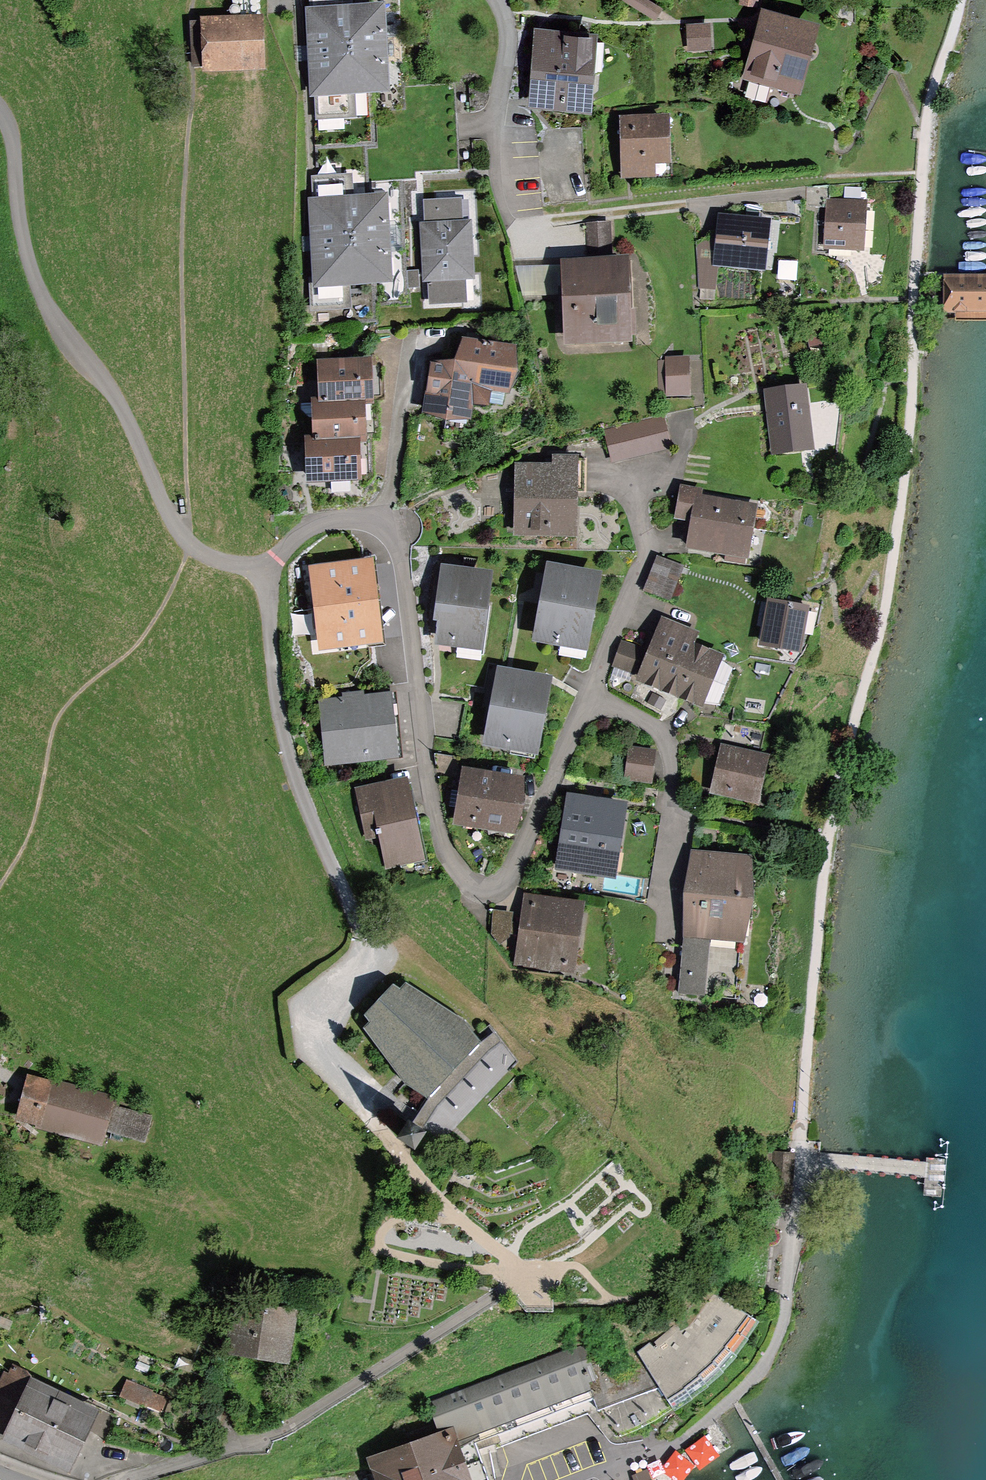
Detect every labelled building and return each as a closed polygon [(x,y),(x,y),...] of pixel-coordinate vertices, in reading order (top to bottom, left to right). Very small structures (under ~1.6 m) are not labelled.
[(311,5),(306,6),(312,96),(394,91),(389,1),(344,4),(344,0),(311,0),(311,5)] [(800,95),(819,23),(760,7),(740,79),(800,95)] [(268,69),(266,13),(202,15),(204,72),(268,69)] [(713,47),(712,19),(687,21),(689,49),(713,47)] [(590,111),(596,29),(531,25),(525,106),(590,111)] [(669,163),(667,113),(615,115),(617,178),(654,177),(653,164),(669,163)] [(392,191),(355,194),(354,171),(312,173),(313,195),(309,196),(315,279),(310,280),(311,304),(353,302),(352,285),(398,282),(392,191)] [(473,219),(465,219),(463,196),(424,199),(426,221),(421,222),(425,281),(430,280),(431,303),(469,300),(468,278),(477,277),(473,219)] [(867,250),(869,198),(827,197),(825,249),(867,250)] [(765,272),(770,218),(716,213),(711,267),(765,272)] [(608,255),(606,223),(581,224),(583,257),(608,255)] [(633,344),(629,257),(558,261),(562,347),(633,344)] [(945,273),(945,278),(945,311),(957,311),(985,311),(985,273),(945,273)] [(826,344),(823,324),(809,327),(812,346),(826,344)] [(462,338),(455,362),(489,409),(489,393),(509,396),(519,372),(515,347),(462,338)] [(692,395),(691,355),(667,355),(668,396),(692,395)] [(371,404),(368,356),(312,358),(314,397),(314,402),(362,399),(362,404),(371,404)] [(472,407),(489,409),(455,362),(429,363),(420,415),(445,424),(470,422),(472,407)] [(817,448),(809,382),(765,388),(774,454),(817,448)] [(362,404),(362,399),(314,402),(314,397),(306,398),(308,434),(308,440),(356,437),(356,442),(364,442),(362,404)] [(672,447),(664,414),(603,429),(612,462),(672,447)] [(356,442),(356,437),(308,440),(308,434),(299,435),(301,483),(358,480),(356,442)] [(576,536),(576,452),(549,452),(549,461),(511,461),(510,536),(576,536)] [(752,558),(761,502),(704,493),(705,486),(683,483),(677,518),(693,521),(689,548),(752,558)] [(672,600),(686,564),(659,553),(645,590),(672,600)] [(584,651),(599,572),(543,561),(528,641),(584,651)] [(480,651),(491,570),(437,563),(429,620),(434,620),(431,644),(480,651)] [(314,569),(318,656),(386,652),(382,566),(314,569)] [(805,653),(813,604),(770,597),(761,645),(805,653)] [(706,707),(727,654),(696,641),(700,630),(664,615),(638,680),(706,707)] [(640,645),(622,638),(612,665),(630,672),(640,645)] [(535,756),(550,676),(493,665),(478,746),(535,756)] [(397,757),(390,690),(360,693),(359,688),(337,690),(338,695),(313,697),(320,764),(397,757)] [(461,738),(467,702),(443,698),(437,734),(461,738)] [(758,803),(770,751),(719,740),(708,792),(758,803)] [(654,783),(658,749),(629,745),(624,779),(654,783)] [(514,834),(524,775),(460,764),(450,822),(514,834)] [(425,859),(408,775),(353,786),(364,838),(377,835),(384,867),(425,859)] [(616,880),(628,803),(564,793),(552,870),(616,880)] [(748,943),(756,854),(692,848),(679,993),(737,998),(742,942),(748,943)] [(573,974),(584,901),(521,892),(510,965),(573,974)] [(400,990),(393,986),(366,1015),(371,1022),(365,1028),(366,1029),(368,1027),(407,1081),(405,1083),(428,1097),(481,1042),(463,1021),(461,1023),(405,987),(407,985),(405,984),(400,990)] [(43,1076),(42,1078),(24,1073),(12,1120),(31,1125),(30,1127),(99,1145),(103,1131),(110,1103),(112,1094),(43,1076)] [(141,1141),(148,1113),(110,1103),(103,1131),(141,1141)] [(424,1133),(409,1123),(400,1138),(415,1147),(424,1133)] [(793,1204),(797,1153),(793,1152),(785,1152),(782,1203),(793,1204)] [(752,1313),(705,1281),(693,1301),(685,1314),(677,1323),(665,1333),(652,1342),(647,1336),(635,1347),(670,1402),(684,1392),(702,1378),(709,1372),(719,1362),(730,1349),(734,1342),(741,1332),(752,1313)] [(286,1359),(293,1302),(228,1294),(221,1351),(286,1359)] [(580,1339),(460,1385),(475,1425),(478,1434),(589,1393),(599,1389),(587,1358),(580,1339)] [(670,1402),(635,1347),(606,1356),(604,1352),(587,1358),(599,1389),(589,1393),(595,1410),(614,1432),(635,1423),(653,1413),(670,1402)] [(27,1374),(24,1366),(7,1358),(0,1371),(0,1433),(0,1441),(65,1472),(96,1406),(27,1374)] [(155,1389),(127,1378),(120,1396),(165,1414),(171,1399),(154,1392),(155,1389)] [(478,1434),(475,1425),(460,1385),(429,1396),(437,1417),(405,1429),(408,1437),(364,1452),(374,1479),(494,1479),(488,1445),(483,1447),(476,1447),(475,1443),(481,1441),(478,1434)] [(639,1470),(627,1475),(629,1479),(643,1479),(639,1470)]
